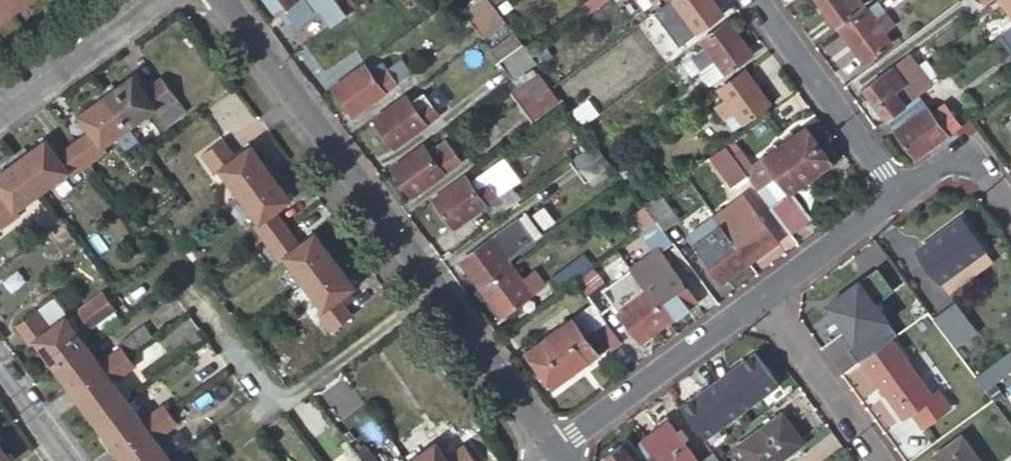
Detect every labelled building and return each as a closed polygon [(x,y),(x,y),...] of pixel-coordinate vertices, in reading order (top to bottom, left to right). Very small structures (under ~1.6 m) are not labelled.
[(13,11),(17,7),(15,4),(12,0),(0,0),(0,20),(13,11)] [(297,0),(269,0),(278,13),(297,0)] [(491,0),(476,0),(462,10),(485,40),(508,23),(496,7),(491,0)] [(714,0),(676,0),(675,1),(681,9),(666,21),(683,44),(724,15),(714,0)] [(836,24),(856,9),(864,3),(862,0),(818,0),(836,24)] [(1010,15),(1010,0),(1000,0),(1010,15)] [(290,24),(307,47),(328,31),(312,8),(290,24)] [(878,25),(867,9),(840,30),(865,64),(893,45),(888,37),(896,32),(887,18),(878,25)] [(655,16),(633,32),(643,46),(664,29),(655,16)] [(755,55),(730,21),(703,41),(708,48),(699,54),(718,81),(755,55)] [(307,47),(305,48),(327,77),(372,45),(360,29),(348,37),(339,24),(328,31),(307,47)] [(526,47),(515,32),(492,49),(516,80),(534,67),(539,64),(526,47)] [(902,60),(864,89),(886,119),(888,118),(917,97),(931,86),(916,65),(909,70),(902,60)] [(367,65),(336,88),(357,117),(413,76),(402,61),(389,70),(385,65),(373,73),(367,65)] [(516,80),(509,86),(515,93),(541,75),(534,67),(516,80)] [(773,107),(749,73),(722,92),(729,102),(719,109),(728,122),(738,116),(746,126),(773,107)] [(110,83),(102,89),(129,127),(156,107),(159,112),(179,99),(163,78),(145,90),(133,75),(114,89),(110,83)] [(541,75),(515,93),(535,121),(561,102),(541,75)] [(91,131),(74,143),(90,164),(108,151),(105,145),(129,127),(102,89),(93,96),(97,102),(79,115),(91,131)] [(409,96),(377,119),(398,147),(443,114),(426,91),(412,100),(409,96)] [(918,159),(962,128),(950,112),(936,122),(917,97),(888,118),(918,159)] [(179,99),(159,112),(167,123),(186,109),(179,99)] [(771,135),(793,119),(785,108),(763,125),(771,135)] [(781,176),(822,146),(809,127),(767,157),(781,176)] [(221,170),(240,195),(277,168),(270,159),(265,163),(251,145),(235,156),(223,138),(202,154),(216,173),(221,170)] [(23,147),(14,153),(42,191),(69,172),(72,177),(90,164),(74,143),(57,155),(46,139),(28,153),(23,147)] [(426,146),(395,169),(416,198),(465,163),(448,140),(431,153),(426,146)] [(599,144),(574,162),(590,183),(615,165),(599,144)] [(835,163),(822,146),(781,176),(793,192),(835,163)] [(735,157),(728,147),(713,158),(735,188),(750,177),(746,172),(735,157)] [(744,150),(735,157),(746,172),(755,166),(744,150)] [(14,153),(5,160),(10,166),(0,173),(0,191),(3,195),(0,197),(0,229),(1,230),(21,215),(17,209),(42,191),(14,153)] [(277,168),(240,195),(259,221),(252,225),(267,243),(288,228),(276,210),(292,199),(278,181),(284,177),(277,168)] [(760,191),(792,235),(813,220),(793,192),(781,176),(760,191)] [(490,208),(497,219),(518,203),(510,191),(503,196),(492,182),(467,199),(456,185),(436,201),(457,231),(490,208)] [(659,224),(666,233),(682,222),(662,194),(646,206),(659,224)] [(719,219),(751,263),(779,243),(747,198),(719,219)] [(529,212),(507,228),(519,245),(508,254),(513,262),(538,242),(537,240),(544,234),(529,212)] [(686,232),(690,239),(719,219),(714,212),(686,232)] [(724,284),(751,263),(719,219),(690,239),(724,284)] [(942,282),(985,250),(964,221),(921,252),(942,282)] [(288,228),(267,243),(280,260),(285,257),(304,283),(342,255),(335,245),(329,251),(315,232),(299,243),(288,228)] [(464,262),(485,290),(516,266),(513,262),(508,254),(519,245),(507,228),(464,262)] [(995,264),(985,250),(942,282),(951,296),(995,264)] [(348,263),(342,255),(304,283),(313,297),(323,310),(317,313),(332,333),(354,316),(340,298),(355,286),(342,268),(348,263)] [(647,289),(671,322),(699,301),(666,257),(653,266),(662,278),(647,289)] [(562,296),(579,284),(596,271),(586,258),(552,283),(562,296)] [(516,266),(485,290),(506,319),(550,286),(538,271),(526,280),(516,266)] [(643,342),(671,322),(647,289),(640,294),(631,283),(612,297),(602,284),(606,281),(598,269),(596,271),(579,284),(602,315),(615,305),(643,342)] [(851,351),(860,364),(865,361),(891,342),(899,336),(890,323),(891,322),(874,298),(881,293),(870,276),(837,300),(842,308),(836,313),(859,345),(851,351)] [(932,312),(910,282),(901,289),(922,319),(932,312)] [(313,297),(304,283),(291,292),(301,306),(313,297)] [(103,290),(76,307),(89,327),(116,310),(103,290)] [(830,305),(836,313),(842,308),(837,300),(830,305)] [(937,320),(955,345),(976,331),(958,306),(937,320)] [(35,341),(54,366),(85,343),(83,340),(90,336),(83,327),(77,332),(66,317),(50,327),(37,310),(16,326),(30,344),(35,341)] [(531,352),(543,369),(589,335),(576,318),(531,352)] [(589,335),(543,369),(556,387),(609,348),(612,352),(621,344),(605,323),(589,335)] [(85,343),(54,366),(75,396),(129,356),(128,354),(154,335),(145,325),(120,344),(123,347),(101,363),(94,355),(100,350),(93,341),(87,346),(85,343)] [(156,338),(132,357),(143,370),(167,352),(156,338)] [(891,342),(865,361),(907,419),(914,413),(925,428),(953,408),(942,393),(934,399),(904,357),(902,358),(891,342)] [(978,377),(989,392),(1010,376),(1010,353),(978,377)] [(720,381),(742,412),(779,384),(757,354),(732,372),(734,376),(723,384),(720,381)] [(129,356),(75,396),(97,425),(100,422),(118,409),(128,401),(126,398),(132,394),(126,385),(120,390),(114,381),(137,365),(129,356)] [(742,412),(720,381),(719,382),(721,385),(710,393),(708,390),(683,409),(704,439),(742,412)] [(129,402),(128,401),(118,409),(100,422),(97,425),(118,453),(172,413),(165,404),(142,420),(136,412),(141,407),(134,398),(129,402)] [(186,402),(172,413),(179,422),(194,413),(186,402)] [(172,413),(118,453),(124,460),(166,460),(170,458),(168,454),(174,451),(168,442),(162,447),(156,439),(179,422),(172,413)] [(803,441),(783,413),(739,446),(750,460),(777,460),(803,441)] [(645,441),(659,460),(698,460),(671,425),(645,441)] [(964,437),(936,458),(938,460),(982,460),(964,437)] [(645,441),(637,448),(631,440),(606,457),(605,459),(607,460),(659,460),(645,441)] [(465,445),(447,457),(436,442),(420,454),(415,448),(406,456),(410,460),(409,460),(477,460),(465,445)] [(12,460),(0,445),(0,460),(11,460),(12,460)] [(713,451),(701,460),(721,460),(713,451)]
